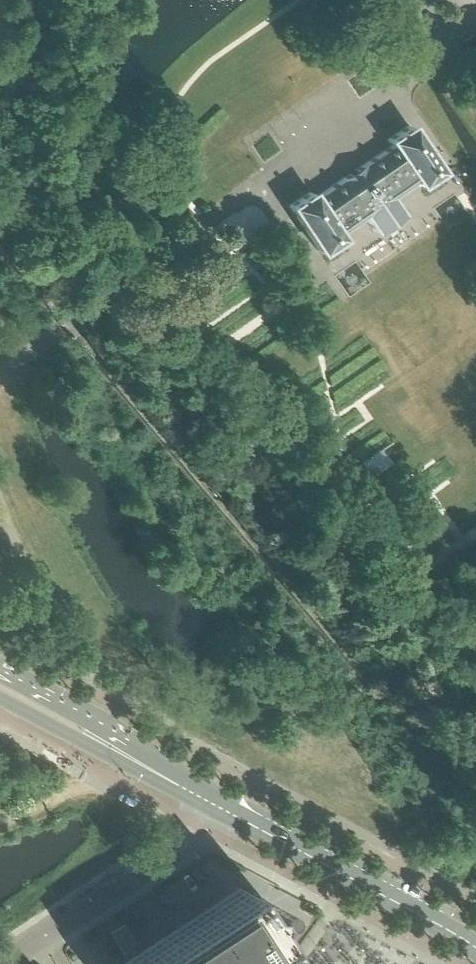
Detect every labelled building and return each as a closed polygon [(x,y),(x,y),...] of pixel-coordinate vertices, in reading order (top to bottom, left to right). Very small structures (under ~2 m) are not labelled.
[(389,195),(412,180),(417,187),(442,171),(409,122),(384,139),(389,146),(363,164),(363,163),(352,170),(341,178),(342,178),(315,195),(311,189),(285,205),(304,234),(301,236),(313,254),(316,252),(318,254),(343,238),(338,230),(361,214),(373,232),(402,213),(389,195)] [(112,963),(225,963),(268,936),(255,916),(257,912),(259,913),(262,912),(264,910),(266,908),(266,905),(266,902),(264,900),(262,898),(259,898),(256,898),(253,900),(252,902),(251,905),(247,904),(234,885),(138,947),(124,957),(112,963)]
